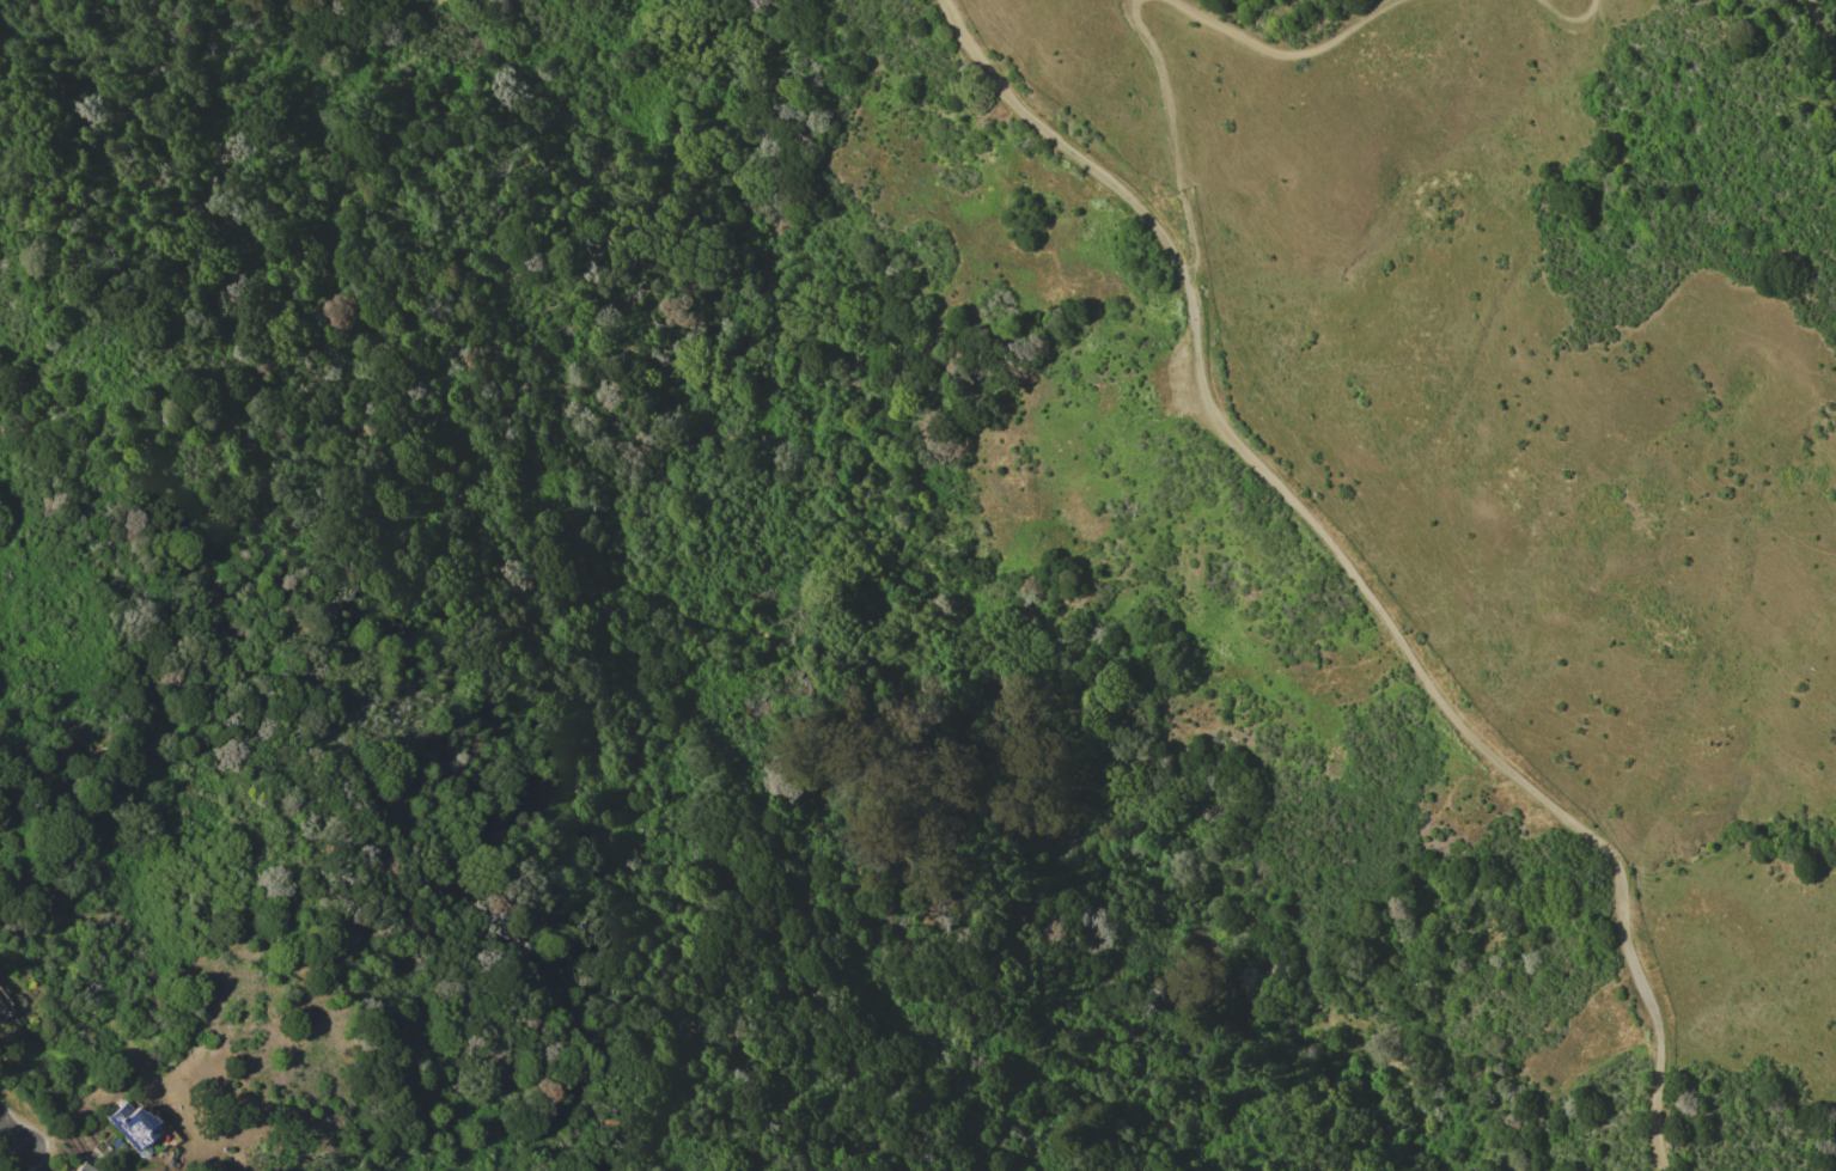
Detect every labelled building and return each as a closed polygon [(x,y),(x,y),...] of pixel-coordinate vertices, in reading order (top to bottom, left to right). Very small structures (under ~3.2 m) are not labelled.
[(18,1024),(0,1037),(0,992),(8,1005),(7,1006),(11,1012),(18,1024)] [(106,1117),(104,1114),(111,1106),(115,1110),(117,1108),(116,1106),(116,1104),(117,1103),(118,1102),(120,1102),(121,1100),(122,1102),(123,1102),(129,1097),(135,1103),(129,1109),(130,1110),(134,1106),(140,1114),(144,1111),(148,1116),(151,1114),(157,1122),(152,1126),(155,1129),(157,1129),(159,1129),(160,1130),(161,1133),(160,1134),(159,1135),(157,1135),(155,1135),(155,1134),(146,1143),(150,1147),(150,1149),(151,1152),(150,1154),(148,1155),(146,1157),(144,1157),(141,1157),(140,1155),(106,1117)] [(83,1161),(96,1170),(75,1170),(83,1161)]
